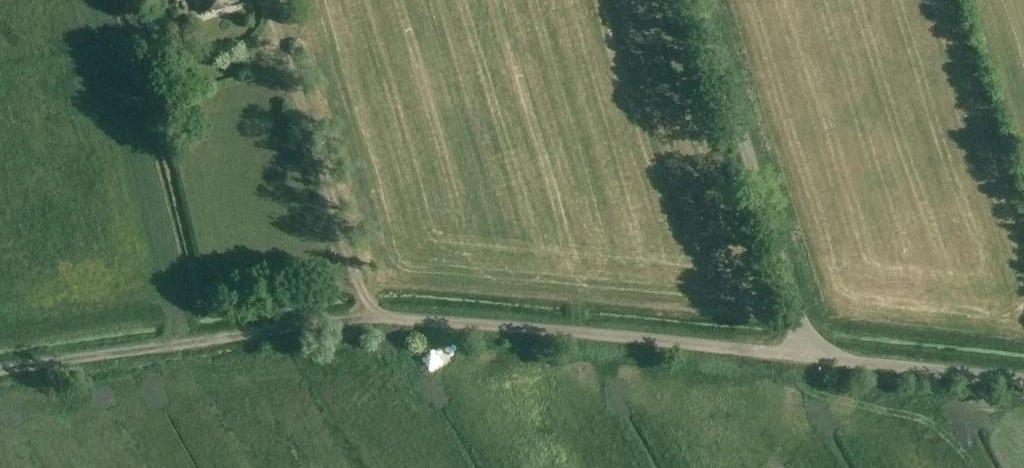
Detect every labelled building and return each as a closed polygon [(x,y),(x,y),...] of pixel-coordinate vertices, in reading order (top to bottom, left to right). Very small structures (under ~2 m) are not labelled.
[(239,0),(196,0),(200,13),(239,0)]
